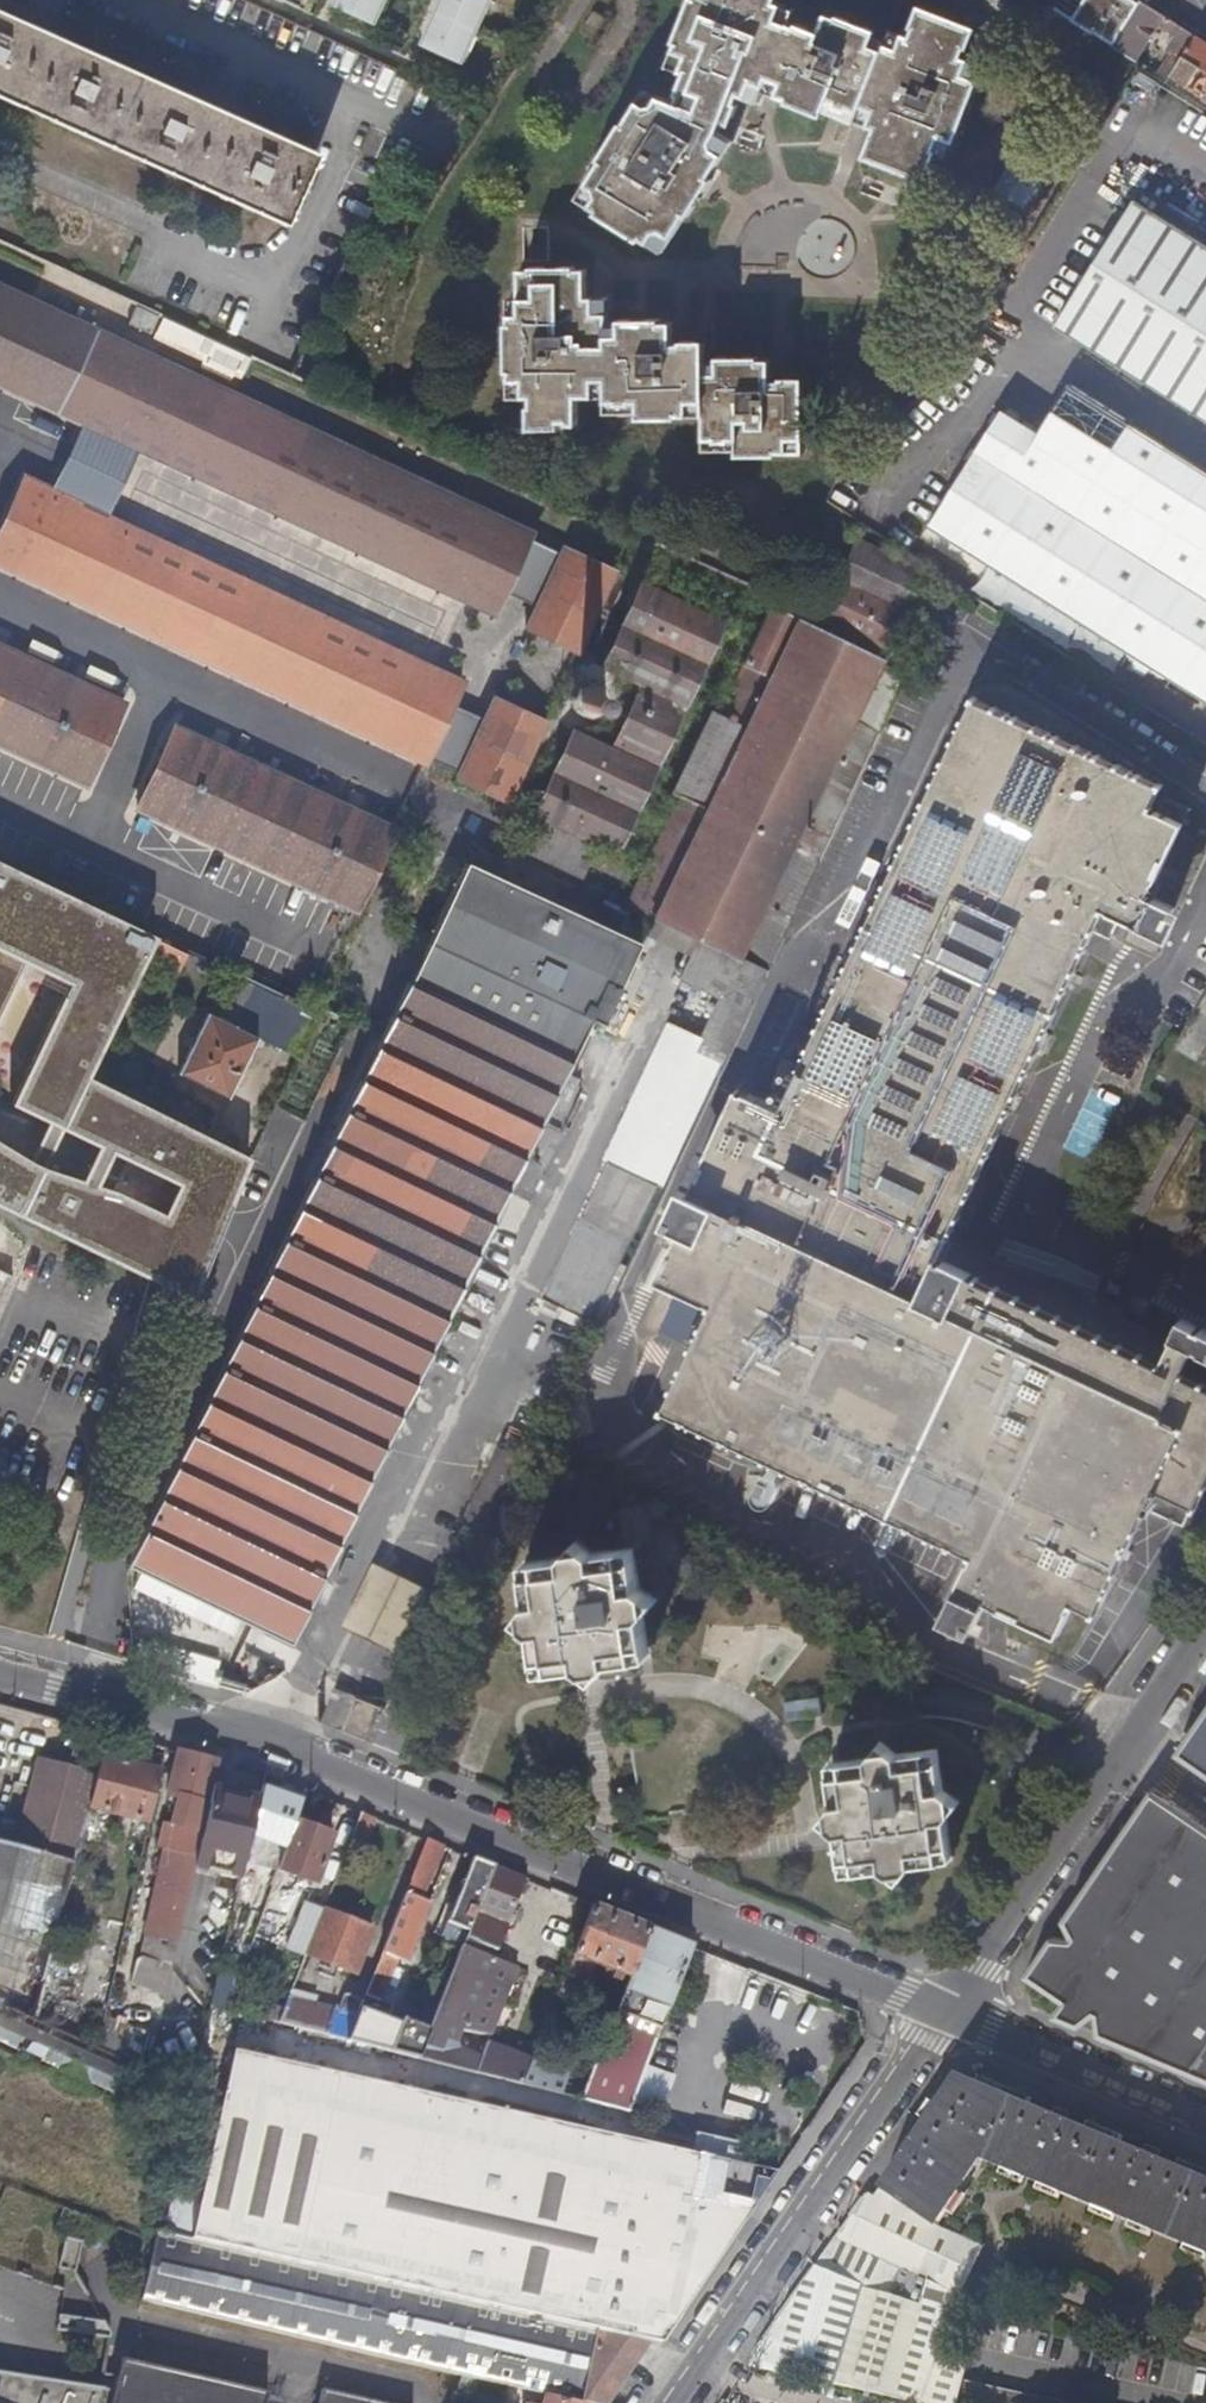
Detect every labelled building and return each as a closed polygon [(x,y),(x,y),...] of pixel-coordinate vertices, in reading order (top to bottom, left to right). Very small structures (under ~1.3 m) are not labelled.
[(337,5),(379,23),(389,0),(339,0),(337,5)] [(424,43),(465,62),(493,0),(443,0),(424,43)] [(578,199),(598,212),(597,214),(640,242),(641,239),(663,252),(685,217),(687,217),(711,180),(709,179),(733,142),(718,132),(721,122),(729,125),(737,102),(730,99),(732,91),(761,102),(765,91),(790,101),(789,103),(826,117),(828,111),(876,131),(864,160),(923,183),(935,153),(944,157),(954,133),(956,134),(973,89),(971,89),(980,65),(960,56),(963,49),(965,50),(973,30),(920,9),(912,29),(914,29),(911,38),(892,30),(887,43),(875,39),(877,33),(841,19),(840,21),(828,17),(821,34),(801,27),(800,29),(791,25),(796,11),(778,3),(779,0),(693,0),(675,43),(678,44),(669,66),(686,74),(678,95),(681,96),(678,104),(645,91),(624,125),(622,124),(598,162),(600,163),(578,199)] [(1046,6),(1063,15),(1073,21),(1087,0),(1048,0),(1046,6)] [(1073,21),(1115,45),(1144,0),(1143,0),(1087,0),(1073,21)] [(1144,0),(1115,45),(1139,61),(1161,24),(1178,35),(1170,49),(1175,52),(1162,75),(1170,80),(1173,75),(1198,35),(1144,0)] [(595,13),(583,31),(594,39),(607,21),(595,13)] [(34,113),(287,226),(318,156),(0,14),(0,98),(34,113)] [(1198,35),(1173,75),(1191,87),(1203,68),(1205,70),(1205,40),(1198,35)] [(991,190),(1024,211),(1051,170),(1019,149),(991,190)] [(1058,326),(1205,419),(1205,243),(1138,200),(1058,326)] [(510,327),(507,327),(508,375),(511,375),(511,399),(533,400),(533,410),(529,409),(529,431),(560,431),(560,425),(569,424),(569,427),(578,427),(579,399),(610,400),(609,416),(641,417),(641,419),(679,419),(679,416),(706,416),(706,453),(738,452),(738,456),(776,455),(776,452),(803,452),(802,383),(779,384),(779,386),(770,386),(769,366),(760,365),(759,363),(717,363),(717,369),(705,369),(706,348),(683,348),(682,351),(673,351),(674,328),(663,328),(663,325),(622,325),(621,330),(609,330),(609,301),(588,301),(587,273),(576,273),(575,270),(533,270),(533,273),(521,273),(520,302),(510,302),(510,327)] [(533,535),(422,483),(427,471),(372,445),(366,457),(0,287),(0,384),(85,424),(54,491),(27,479),(0,537),(0,564),(510,801),(538,744),(559,697),(572,704),(575,697),(578,707),(581,712),(585,714),(594,717),(598,716),(607,711),(612,701),(612,696),(610,689),(603,683),(595,681),(590,681),(581,684),(584,679),(570,673),(616,573),(566,550),(488,719),(454,704),(465,682),(462,681),(493,614),(495,615),(533,535)] [(139,307),(130,320),(148,333),(158,320),(139,307)] [(919,519),(1198,695),(1205,700),(1205,468),(1063,377),(1030,428),(993,404),(919,519)] [(566,550),(533,535),(495,615),(493,614),(462,681),(465,682),(454,704),(488,719),(566,550)] [(700,1052),(727,1064),(883,733),(858,721),(891,652),(909,660),(947,580),(932,573),(933,572),(860,538),(817,630),(772,609),(720,717),(714,714),(676,793),(682,796),(631,904),(703,939),(684,978),(725,998),(700,1052)] [(616,752),(575,734),(566,756),(523,850),(586,878),(601,844),(619,852),(724,623),(644,586),(607,668),(628,677),(618,701),(635,709),(616,752)] [(88,785),(125,705),(0,647),(0,744),(88,785)] [(575,734),(585,714),(581,712),(578,707),(572,704),(559,697),(538,744),(566,756),(575,734)] [(1205,1328),(1204,1329),(1199,1327),(1200,1326),(1185,1318),(1175,1337),(1161,1330),(1158,1336),(1073,1296),(1075,1291),(1055,1281),(1052,1286),(963,1245),(993,1183),(986,1180),(995,1159),(990,1156),(1037,1054),(1044,1057),(1054,1037),(1048,1034),(1096,932),(1113,939),(1122,919),(1163,939),(1178,909),(1152,897),(1186,825),(1154,809),(1165,786),(978,698),(891,885),(884,881),(874,901),(881,905),(834,1006),(817,999),(788,1060),(805,1068),(786,1109),(742,1088),(676,1228),(684,1232),(661,1280),(717,1306),(667,1408),(689,1420),(685,1431),(742,1459),(748,1447),(908,1522),(975,1555),(948,1614),(977,1627),(988,1602),(1062,1635),(1077,1603),(1100,1612),(1148,1510),(1186,1527),(1195,1507),(1199,1509),(1205,1494),(1205,1329),(1205,1328)] [(177,730),(139,808),(360,910),(396,831),(177,730)] [(230,1206),(253,1158),(89,1080),(149,955),(157,939),(0,864),(0,1021),(28,962),(46,926),(87,946),(69,982),(12,1101),(179,1182),(230,1206)] [(469,864),(131,1566),(295,1645),(486,1250),(505,1259),(564,1135),(545,1126),(594,1023),(606,1028),(645,946),(469,864)] [(46,926),(28,962),(69,982),(87,946),(46,926)] [(157,939),(149,955),(182,971),(190,955),(157,939)] [(260,1038),(303,1059),(322,1019),(257,988),(239,1027),(260,1038)] [(231,1097),(260,1038),(239,1027),(212,1014),(182,1074),(231,1097)] [(1205,1042),(1205,1031),(1190,1023),(1177,1049),(1197,1060),(1205,1042)] [(694,1065),(721,1077),(727,1064),(700,1052),(694,1065)] [(1090,1159),(1115,1100),(1090,1089),(1065,1148),(1090,1159)] [(152,1277),(180,1220),(163,1212),(114,1188),(110,1196),(19,1152),(0,1141),(0,1204),(152,1277)] [(179,1182),(163,1212),(180,1220),(152,1277),(195,1297),(230,1206),(179,1182)] [(588,1216),(548,1297),(598,1321),(636,1240),(588,1216)] [(5,1299),(13,1282),(0,1276),(0,1311),(5,1299)] [(531,1604),(519,1621),(535,1633),(541,1675),(581,1669),(598,1682),(610,1665),(640,1661),(650,1660),(645,1619),(659,1601),(641,1587),(635,1549),(597,1554),(580,1541),(567,1558),(526,1563),(531,1604)] [(385,1578),(364,1625),(393,1638),(415,1593),(385,1578)] [(1034,1650),(1029,1660),(1040,1665),(1044,1654),(1034,1650)] [(346,1731),(402,1754),(434,1678),(408,1666),(384,1726),(378,1724),(384,1708),(359,1698),(346,1731)] [(325,1723),(343,1730),(357,1697),(338,1689),(325,1723)] [(1176,1757),(1205,1778),(1205,1714),(1176,1757)] [(99,1743),(76,1738),(70,1761),(93,1767),(99,1743)] [(835,1805),(821,1820),(838,1832),(839,1841),(843,1874),(886,1869),(901,1879),(912,1865),(952,1859),(948,1819),(959,1802),(944,1790),(939,1750),(898,1755),(881,1743),(870,1759),(830,1764),(835,1805)] [(221,1762),(181,1752),(170,1796),(200,1804),(193,1831),(163,1823),(158,1847),(176,1851),(171,1871),(164,1868),(147,1932),(144,1931),(133,1983),(168,1995),(197,1867),(215,1787),(221,1762)] [(103,1756),(98,1776),(79,1850),(64,1911),(94,1922),(115,1834),(146,1842),(164,1760),(156,1758),(154,1769),(103,1756)] [(125,2109),(143,2067),(99,2048),(33,2019),(79,1850),(98,1776),(39,1761),(16,1849),(0,1845),(0,2053),(125,2109)] [(243,1875),(274,1885),(279,1870),(287,1849),(296,1822),(303,1802),(280,1794),(285,1782),(267,1775),(266,1778),(264,1785),(261,1798),(247,1860),(243,1875)] [(215,1787),(197,1867),(243,1878),(243,1875),(247,1860),(261,1798),(215,1787)] [(1165,1801),(1152,1792),(1143,1805),(1063,1922),(1073,1940),(1072,1942),(1050,1940),(1024,1979),(1062,2004),(1054,2016),(1080,2027),(1095,2016),(1097,2017),(1098,2035),(1205,2080),(1205,1828),(1195,1820),(1165,1801)] [(365,1845),(375,1818),(362,1813),(352,1840),(365,1845)] [(287,1849),(279,1870),(317,1883),(335,1836),(296,1822),(287,1849)] [(365,2002),(350,2041),(418,2059),(427,2036),(374,2016),(388,1982),(382,1980),(384,1975),(390,1977),(392,1978),(396,1966),(401,1968),(404,1959),(409,1961),(432,1903),(423,1900),(444,1846),(428,1839),(365,2002)] [(448,1923),(470,1931),(478,1911),(496,1866),(475,1858),(448,1923)] [(527,1879),(496,1866),(478,1911),(490,1915),(485,1928),(505,1936),(527,1879)] [(289,1949),(307,1956),(307,1954),(324,1911),(306,1904),(289,1949)] [(594,1906),(569,1968),(586,1975),(591,1962),(607,1968),(605,1974),(621,1981),(624,1975),(630,1977),(649,1928),(594,1906)] [(324,1911),(307,1954),(356,1974),(375,1929),(324,1910),(324,1911)] [(459,2044),(486,2052),(487,2050),(493,2035),(528,1946),(505,1936),(485,1928),(490,1915),(478,1911),(470,1931),(478,1934),(475,1941),(483,1944),(480,1952),(493,1957),(459,2044)] [(630,2113),(693,1945),(649,1928),(630,1977),(615,2015),(610,2027),(582,2101),(630,2113)] [(464,1946),(427,2036),(459,2044),(493,1957),(480,1952),(464,1946)] [(217,1990),(213,2006),(230,2010),(235,1995),(217,1990)] [(290,1998),(280,2023),(350,2041),(365,2002),(348,1995),(342,2011),(290,1998)] [(600,2023),(610,2027),(615,2015),(604,2010),(600,2023)] [(99,2048),(143,2067),(150,2070),(156,2045),(105,2022),(99,2048)] [(427,2036),(418,2059),(477,2074),(486,2052),(459,2044),(427,2036)] [(238,2049),(228,2089),(282,2101),(286,2085),(303,2089),(299,2105),(334,2113),(343,2074),(238,2049)] [(486,2052),(477,2074),(523,2086),(531,2065),(487,2050),(486,2052)] [(193,2236),(663,2345),(777,2175),(343,2074),(334,2113),(299,2105),(303,2089),(286,2085),(282,2101),(228,2089),(193,2236)] [(750,2365),(917,2402),(1063,2402),(964,2381),(968,2366),(937,2357),(960,2292),(963,2294),(984,2248),(938,2227),(961,2194),(984,2160),(1113,2215),(1205,2254),(1205,2178),(960,2075),(875,2198),(868,2195),(750,2365)] [(648,2344),(648,2342),(160,2232),(143,2301),(370,2355),(376,2357),(476,2379),(520,2389),(545,2395),(584,2402),(608,2402),(648,2344)] [(271,2392),(123,2357),(116,2388),(113,2402),(268,2402),(271,2392)] [(116,2388),(0,2374),(0,2402),(113,2402),(116,2388)] [(476,2379),(471,2398),(492,2402),(517,2402),(520,2389),(476,2379)] [(325,2389),(322,2402),(387,2402),(325,2389)] [(545,2395),(544,2402),(584,2402),(545,2395)]
